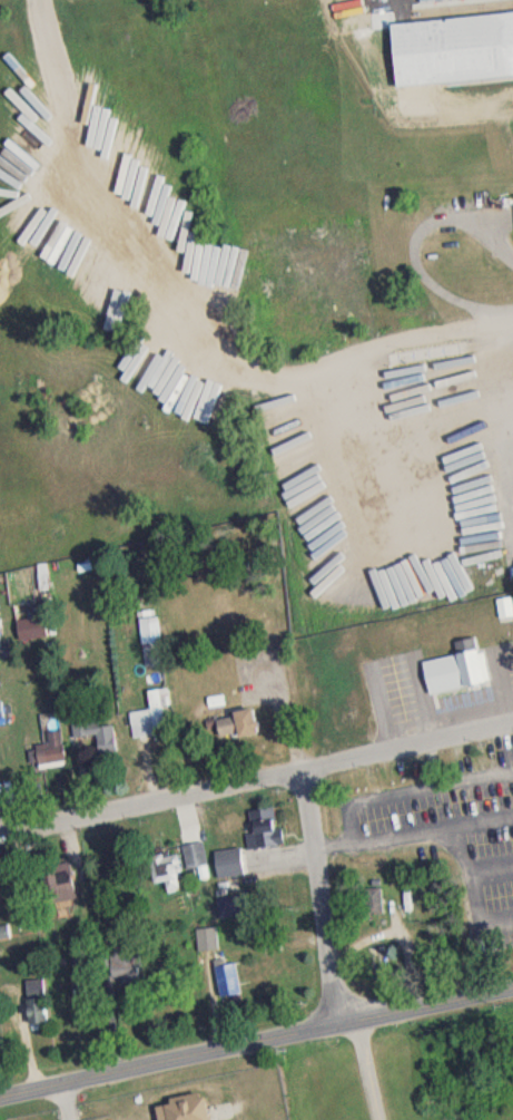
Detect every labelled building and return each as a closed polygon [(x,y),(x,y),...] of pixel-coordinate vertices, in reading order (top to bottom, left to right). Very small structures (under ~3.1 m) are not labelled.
[(390,92),(512,82),(512,18),(385,28),(390,92)] [(124,167),(126,173),(162,154),(159,148),(124,167)] [(131,186),(137,199),(171,182),(164,169),(131,186)] [(185,202),(182,196),(168,202),(171,208),(185,202)] [(447,517),(487,509),(481,474),(441,482),(447,517)] [(418,599),(406,561),(381,568),(385,580),(390,578),(398,605),(418,599)] [(29,586),(14,587),(16,627),(31,626),(29,586)] [(424,701),(484,687),(474,644),(455,648),(457,659),(417,668),(424,701)] [(162,738),(157,711),(126,717),(131,744),(162,738)] [(210,723),(215,746),(253,738),(248,715),(210,723)] [(110,730),(95,731),(94,718),(68,720),(70,742),(93,741),(94,760),(113,758),(110,730)] [(33,749),(33,768),(61,768),(60,736),(44,736),(44,749),(33,749)] [(247,853),(280,849),(277,832),(273,833),(271,813),(243,816),(247,853)] [(204,871),(200,847),(180,850),(184,874),(204,871)] [(209,857),(212,883),(240,880),(238,854),(209,857)] [(161,887),(163,898),(179,896),(173,857),(144,861),(148,889),(161,887)] [(66,868),(37,872),(42,911),(71,907),(66,868)] [(363,920),(378,920),(378,895),(363,895),(363,920)] [(6,930),(0,931),(0,945),(8,944),(6,930)] [(137,990),(138,952),(106,951),(105,989),(137,990)] [(235,1008),(235,968),(214,968),(214,1008),(235,1008)] [(22,1030),(43,1029),(42,986),(20,986),(22,1030)] [(159,1119),(202,1119),(198,1098),(156,1107),(159,1119)]
